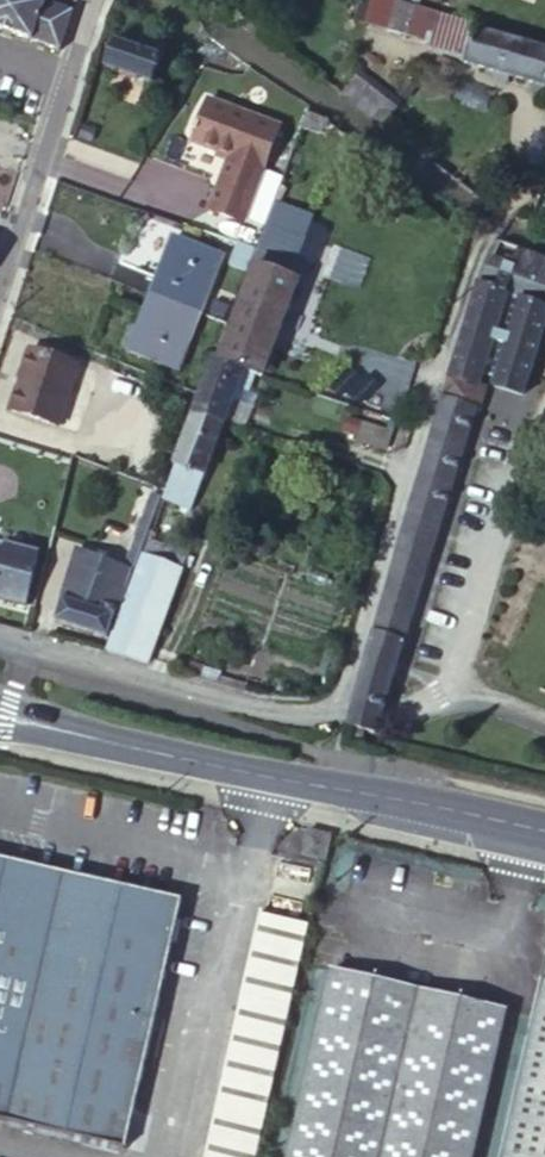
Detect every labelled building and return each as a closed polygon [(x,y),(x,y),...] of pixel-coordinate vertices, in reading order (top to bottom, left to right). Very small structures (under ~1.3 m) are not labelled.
[(60,50),(73,10),(47,0),(0,0),(0,28),(60,50)] [(397,0),(361,0),(354,19),(427,41),(436,11),(397,0)] [(436,11),(427,41),(427,46),(464,58),(475,22),(436,11)] [(477,32),(480,24),(475,22),(464,58),(464,61),(544,84),(544,52),(477,32)] [(136,48),(115,41),(106,65),(152,82),(162,60),(165,61),(170,48),(140,38),(136,48)] [(393,101),(362,75),(354,85),(348,80),(338,91),(376,121),(393,101)] [(195,134),(198,142),(231,154),(210,208),(239,219),(247,214),(280,125),(209,98),(195,134)] [(267,219),(256,249),(252,259),(257,260),(220,357),(242,366),(242,368),(254,372),(262,375),(299,277),(292,275),(307,235),(267,219)] [(174,235),(154,291),(200,310),(222,252),(174,235)] [(500,238),(491,258),(534,272),(537,262),(544,266),(544,254),(500,238)] [(491,258),(486,268),(482,276),(478,284),(474,296),(450,375),(478,384),(483,371),(496,375),(494,383),(520,391),(544,318),(544,266),(537,262),(534,272),(491,258)] [(200,310),(154,291),(132,351),(178,369),(200,310)] [(78,361),(31,346),(11,408),(58,424),(78,361)] [(220,357),(215,355),(200,393),(193,412),(222,423),(224,419),(237,383),(242,366),(220,357)] [(249,387),(254,372),(242,368),(242,366),(237,383),(249,387)] [(450,375),(432,436),(417,487),(350,724),(368,729),(378,732),(475,407),(477,408),(483,386),(478,384),(450,375)] [(222,423),(193,412),(174,463),(178,464),(165,498),(192,508),(202,483),(222,423)] [(161,495),(151,491),(125,564),(135,567),(161,495)] [(149,539),(108,648),(107,650),(147,662),(186,553),(149,539)] [(28,604),(41,552),(0,540),(0,597),(28,604)] [(102,563),(127,571),(128,568),(77,550),(62,597),(89,605),(102,563)] [(127,571),(102,563),(89,605),(62,597),(55,620),(107,636),(126,584),(123,583),(127,571)] [(368,729),(350,724),(348,737),(364,742),(368,729)] [(332,836),(310,830),(305,853),(327,859),(331,842),(332,836)] [(0,857),(0,1118),(127,1148),(182,899),(0,857)] [(334,968),(292,1156),(472,1156),(506,1008),(334,968)] [(504,1156),(544,1156),(544,974),(504,1156)]
